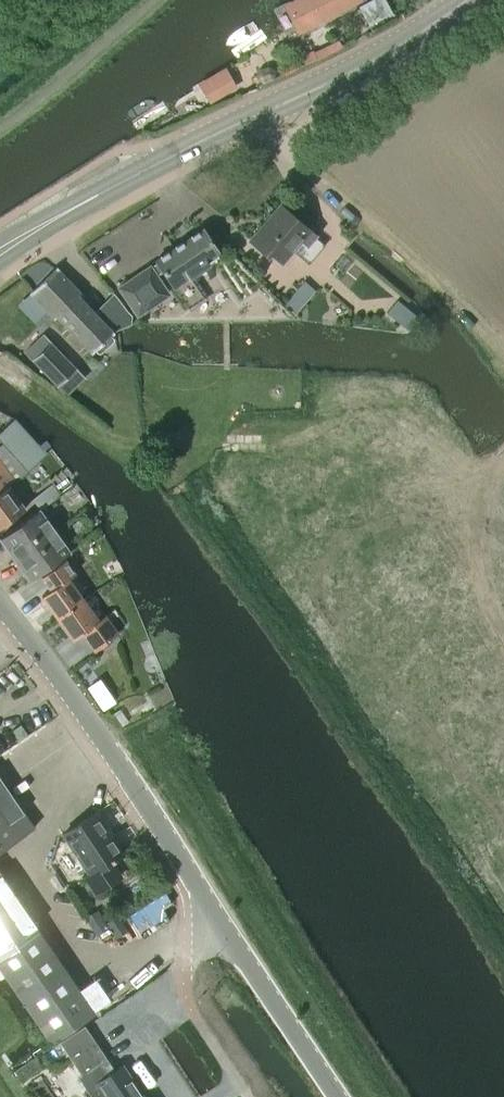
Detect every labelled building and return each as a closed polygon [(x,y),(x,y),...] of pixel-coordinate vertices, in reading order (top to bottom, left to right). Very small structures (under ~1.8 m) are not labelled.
[(272,12),(278,24),(287,41),(360,5),(358,0),(296,0),(272,12)] [(367,26),(392,13),(385,0),(369,0),(357,6),(367,26)] [(219,80),(202,90),(209,101),(226,91),(219,80)] [(249,240),(259,249),(267,255),(270,252),(281,262),(291,251),(308,265),(325,245),(308,231),(279,204),(249,240)] [(171,286),(172,287),(207,264),(204,261),(217,252),(202,230),(154,261),(156,263),(171,286)] [(161,298),(158,295),(171,286),(156,263),(149,267),(116,289),(137,319),(151,310),(149,306),(161,298)] [(112,292),(92,311),(77,295),(80,292),(55,267),(28,293),(51,317),(53,319),(55,317),(90,353),(112,331),(121,328),(129,324),(135,322),(112,292)] [(417,317),(396,300),(386,313),(407,330),(417,317)] [(50,341),(31,360),(56,386),(75,367),(50,341)] [(10,452),(27,436),(13,421),(0,433),(0,443),(2,445),(0,447),(0,491),(7,486),(26,472),(27,471),(10,452)] [(45,455),(27,436),(10,452),(27,471),(45,455)] [(37,509),(57,495),(50,485),(30,500),(37,509)] [(23,508),(7,486),(0,491),(0,525),(23,508)] [(53,530),(38,509),(0,537),(0,539),(14,558),(53,530)] [(53,530),(14,558),(29,579),(68,551),(53,530)] [(64,559),(41,575),(51,588),(42,595),(55,613),(57,616),(81,597),(67,578),(74,573),(64,559)] [(81,597),(57,616),(60,620),(62,623),(73,638),(82,632),(85,636),(95,649),(104,642),(114,635),(118,633),(104,614),(97,619),(91,610),(83,599),(81,597)] [(99,679),(88,687),(103,709),(114,701),(99,679)] [(33,827),(0,778),(0,850),(33,827)] [(103,830),(104,829),(94,813),(63,833),(89,874),(84,878),(94,893),(112,882),(103,867),(121,855),(110,838),(109,839),(103,830)] [(49,1041),(92,1012),(91,1011),(107,999),(93,979),(77,990),(0,876),(0,969),(49,1041)] [(97,910),(85,917),(95,934),(107,926),(97,910)] [(117,915),(105,922),(115,938),(127,931),(117,915)] [(104,1056),(83,1026),(60,1042),(82,1074),(101,1061),(99,1059),(104,1056)] [(123,1066),(114,1071),(105,1058),(101,1061),(82,1074),(78,1077),(92,1096),(143,1096),(123,1066)]
